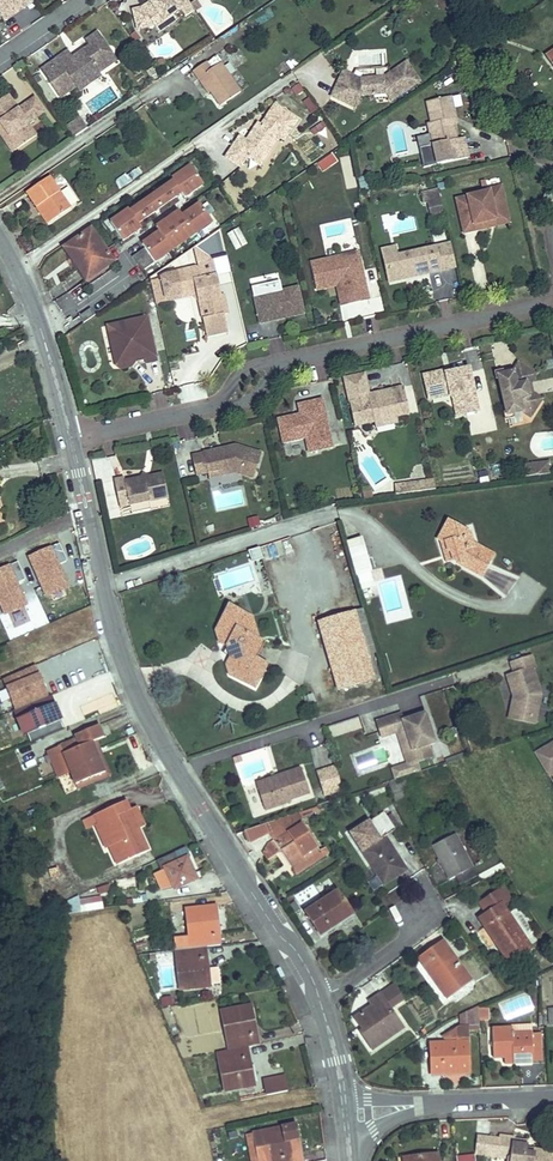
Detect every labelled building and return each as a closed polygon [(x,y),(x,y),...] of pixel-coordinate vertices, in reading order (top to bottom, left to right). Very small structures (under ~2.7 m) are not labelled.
[(0,17),(21,3),(24,8),(32,2),(31,0),(0,0),(0,16),(0,17)] [(195,11),(187,0),(178,0),(177,1),(176,0),(159,0),(153,5),(151,2),(141,8),(133,10),(137,30),(153,26),(158,33),(167,27),(163,21),(173,14),(180,10),(185,17),(195,11)] [(0,17),(4,22),(24,8),(21,3),(0,17)] [(167,27),(177,20),(173,14),(163,21),(167,27)] [(136,43),(140,40),(135,32),(130,36),(136,43)] [(82,79),(98,68),(100,72),(116,61),(97,33),(86,42),(90,47),(72,59),(68,62),(63,55),(41,70),(60,98),(78,85),(82,79)] [(72,59),(67,52),(63,55),(68,62),(72,59)] [(207,62),(192,72),(198,80),(200,78),(210,92),(220,106),(240,92),(220,63),(212,69),(207,62)] [(353,76),(348,87),(338,82),(331,97),(348,105),(351,99),(357,102),(360,96),(385,94),(391,102),(419,82),(406,62),(384,77),(360,79),(353,76)] [(100,72),(98,68),(82,79),(78,85),(81,90),(103,75),(100,72)] [(353,76),(343,71),(338,82),(348,87),(353,76)] [(210,92),(200,78),(198,80),(207,93),(210,92)] [(9,137),(11,135),(20,147),(30,140),(25,133),(31,128),(28,124),(45,113),(34,97),(23,105),(26,110),(21,114),(18,109),(8,95),(0,100),(0,124),(9,137)] [(423,168),(468,158),(464,138),(457,140),(453,124),(452,119),(456,118),(451,97),(426,102),(431,123),(427,124),(430,135),(432,145),(419,148),(423,168)] [(348,105),(354,108),(357,102),(351,99),(348,105)] [(23,105),(18,109),(21,114),(26,110),(23,105)] [(261,125),(258,122),(246,141),(239,136),(230,150),(245,160),(247,157),(251,151),(264,159),(271,149),(266,146),(274,134),(278,137),(284,140),(297,120),(274,105),(265,119),(266,123),(264,127),(261,125)] [(79,117),(73,121),(81,132),(87,128),(79,117)] [(81,132),(73,121),(65,126),(73,138),(81,132)] [(20,147),(11,135),(9,137),(0,124),(0,135),(12,153),(20,147)] [(31,128),(25,133),(30,140),(36,136),(31,128)] [(278,137),(274,134),(266,146),(271,149),(278,137)] [(417,137),(419,148),(432,145),(430,135),(417,137)] [(245,160),(230,150),(225,158),(240,167),(245,160)] [(260,166),(264,159),(251,151),(247,157),(260,166)] [(135,166),(114,182),(120,189),(141,173),(135,166)] [(128,210),(110,223),(123,241),(141,228),(138,224),(181,193),(184,198),(203,185),(190,167),(172,180),(173,182),(130,212),(128,210)] [(50,221),(70,208),(49,177),(26,193),(36,208),(40,206),(50,221)] [(370,179),(359,182),(361,191),(372,188),(370,179)] [(508,217),(501,187),(488,190),(489,192),(456,200),(464,233),(475,231),(474,225),(508,217)] [(443,214),(438,189),(421,193),(424,204),(428,203),(432,216),(443,214)] [(552,193),(546,191),(542,201),(548,204),(552,193)] [(212,223),(199,204),(182,216),(179,212),(156,227),(159,232),(142,244),(145,248),(132,257),(142,271),(212,223)] [(47,224),(50,221),(40,206),(36,208),(47,224)] [(509,223),(508,217),(474,225),(475,231),(509,223)] [(239,227),(227,233),(235,250),(248,244),(239,227)] [(91,229),(64,248),(71,258),(74,256),(90,278),(113,262),(91,229)] [(220,229),(194,247),(212,260),(226,256),(220,229)] [(450,244),(435,247),(441,271),(455,268),(450,244)] [(212,260),(194,247),(199,271),(201,279),(215,276),(212,260)] [(395,247),(382,250),(389,282),(406,279),(405,275),(410,274),(410,278),(441,271),(435,247),(397,256),(395,247)] [(311,263),(316,286),(342,280),(348,304),(368,299),(358,252),(311,263)] [(74,256),(71,258),(86,280),(90,278),(74,256)] [(201,279),(199,271),(195,268),(164,275),(161,279),(165,298),(196,291),(207,336),(227,331),(223,315),(227,314),(223,296),(220,297),(215,276),(201,279)] [(442,287),(458,284),(456,272),(440,275),(442,287)] [(58,284),(63,293),(81,283),(76,274),(58,284)] [(342,280),(316,286),(317,290),(336,286),(341,305),(348,304),(342,280)] [(270,322),(269,318),(285,315),(285,318),(304,314),(298,287),(282,291),(280,281),(252,288),(260,324),(270,322)] [(196,291),(165,298),(166,301),(189,296),(196,291)] [(79,316),(83,323),(95,315),(90,308),(79,316)] [(107,326),(116,366),(127,363),(130,360),(135,358),(135,361),(144,359),(145,363),(156,361),(147,317),(107,326)] [(127,363),(116,366),(120,369),(132,366),(135,361),(135,358),(130,360),(127,363)] [(525,383),(532,373),(518,364),(513,372),(498,376),(507,415),(522,412),(530,417),(539,403),(528,396),(525,383)] [(450,395),(450,397),(453,397),(458,396),(462,415),(478,411),(469,369),(450,373),(446,374),(445,371),(423,376),(427,394),(448,389),(450,395)] [(536,375),(532,373),(525,383),(528,396),(539,403),(541,399),(532,394),(530,384),(536,375)] [(364,374),(344,379),(355,426),(374,422),(397,417),(409,414),(403,387),(390,390),(391,394),(369,399),(369,395),(364,374)] [(448,389),(427,394),(429,400),(450,395),(448,389)] [(369,395),(369,399),(391,394),(390,390),(369,395)] [(458,396),(453,397),(457,416),(462,415),(458,396)] [(322,400),(298,405),(301,417),(294,418),(291,417),(278,420),(282,440),(305,435),(305,438),(308,452),(332,447),(322,400)] [(397,417),(374,422),(375,428),(398,423),(397,417)] [(305,435),(282,440),(283,443),(305,438),(305,435)] [(260,453),(234,445),(221,448),(222,452),(218,453),(217,449),(202,453),(203,453),(191,456),(196,475),(207,472),(220,469),(222,475),(233,472),(253,478),(260,453)] [(542,475),(551,474),(550,462),(541,463),(542,475)] [(542,475),(541,463),(521,465),(522,477),(542,475)] [(220,469),(207,472),(209,478),(222,475),(220,469)] [(478,470),(479,483),(487,482),(486,470),(478,470)] [(168,497),(163,474),(147,477),(145,481),(140,478),(125,482),(124,478),(114,480),(120,508),(129,506),(149,501),(168,497)] [(435,490),(433,481),(410,484),(411,494),(435,490)] [(411,494),(410,484),(395,486),(396,496),(411,494)] [(149,501),(129,506),(131,514),(151,510),(149,501)] [(438,540),(439,540),(445,543),(447,551),(450,553),(453,561),(481,576),(493,555),(475,546),(473,546),(469,533),(448,522),(438,540)] [(447,551),(445,543),(439,540),(446,563),(453,561),(450,553),(447,551)] [(357,573),(368,570),(360,541),(348,544),(357,573)] [(262,559),(258,548),(249,551),(253,562),(262,559)] [(53,549),(30,556),(43,593),(65,586),(53,549)] [(24,603),(11,567),(0,572),(0,611),(0,612),(24,603)] [(368,570),(357,573),(362,590),(373,587),(368,570)] [(230,606),(219,628),(227,625),(225,619),(239,615),(241,620),(251,617),(230,606)] [(363,610),(354,613),(366,654),(375,651),(363,610)] [(319,623),(338,690),(374,680),(366,654),(354,613),(319,623)] [(251,617),(241,620),(239,615),(225,619),(227,625),(219,628),(216,633),(219,643),(227,647),(230,658),(226,665),(230,675),(255,688),(267,664),(253,657),(250,655),(258,640),(251,617)] [(261,641),(258,640),(250,655),(253,657),(261,641)] [(532,656),(511,663),(514,674),(507,676),(514,696),(519,701),(516,715),(536,719),(541,695),(532,669),(535,668),(532,656)] [(3,679),(15,710),(47,697),(34,666),(3,679)] [(27,734),(31,743),(64,729),(51,696),(14,711),(24,735),(27,734)] [(519,701),(514,696),(509,718),(535,724),(536,719),(516,715),(519,701)] [(401,714),(376,722),(382,738),(397,733),(405,730),(416,763),(432,757),(428,746),(435,743),(425,713),(403,721),(401,714)] [(359,718),(332,726),(335,736),(362,728),(359,718)] [(99,726),(75,735),(77,740),(80,748),(64,755),(61,747),(48,752),(58,777),(70,772),(75,785),(105,773),(92,743),(96,741),(104,738),(99,726)] [(408,765),(416,763),(405,730),(397,733),(408,765)] [(77,740),(61,747),(64,755),(80,748),(77,740)] [(105,773),(75,785),(77,789),(110,775),(96,741),(92,743),(105,773)] [(535,754),(552,784),(552,743),(535,754)] [(240,756),(233,758),(235,764),(242,761),(240,756)] [(408,765),(403,767),(406,776),(411,774),(419,771),(416,763),(408,765)] [(342,787),(335,767),(318,772),(324,793),(342,787)] [(406,776),(403,767),(392,770),(395,779),(406,776)] [(282,778),(257,786),(265,810),(291,801),(290,800),(309,793),(301,768),(281,775),(282,778)] [(416,785),(411,774),(406,776),(395,779),(388,782),(393,796),(403,792),(412,789),(411,787),(416,785)] [(256,784),(257,786),(282,778),(281,775),(256,784)] [(403,792),(393,796),(395,801),(405,797),(403,792)] [(129,811),(125,801),(95,815),(99,825),(104,822),(114,844),(109,847),(117,865),(148,851),(137,829),(134,830),(126,812),(129,811)] [(129,811),(126,812),(134,830),(137,829),(144,826),(136,808),(129,811)] [(383,813),(395,830),(400,827),(388,809),(383,813)] [(304,820),(299,812),(265,824),(269,834),(274,840),(268,843),(263,854),(267,861),(281,852),(285,849),(296,867),(293,870),(296,874),(323,856),(300,822),(304,820)] [(404,867),(385,837),(395,830),(383,813),(350,834),(384,885),(399,875),(397,872),(404,867)] [(99,825),(95,815),(84,820),(88,830),(95,826),(99,825)] [(109,847),(114,844),(104,822),(99,825),(95,826),(106,848),(109,847)] [(269,834),(265,824),(245,831),(250,843),(269,834)] [(472,868),(455,834),(432,846),(449,880),(472,868)] [(185,848),(175,853),(179,862),(186,858),(189,857),(185,848)] [(293,870),(296,867),(285,849),(281,852),(293,870)] [(175,853),(157,861),(161,870),(165,869),(174,889),(196,879),(186,858),(179,862),(175,853)] [(57,868),(50,870),(52,878),(59,876),(57,868)] [(477,876),(472,868),(455,877),(459,885),(477,876)] [(500,890),(508,901),(510,899),(503,888),(500,890)] [(500,890),(480,904),(487,914),(482,917),(497,939),(494,941),(508,963),(531,948),(525,939),(508,914),(502,905),(508,901),(500,890)] [(337,891),(305,912),(320,935),(341,922),(340,919),(351,912),(337,891)] [(78,896),(67,901),(68,913),(80,912),(78,901),(78,896)] [(78,901),(80,912),(103,908),(101,898),(78,901)] [(294,913),(300,910),(295,902),(289,905),(294,913)] [(185,909),(189,936),(174,938),(175,950),(206,947),(220,945),(216,906),(185,909)] [(508,914),(525,939),(533,934),(516,909),(508,914)] [(352,914),(351,912),(340,919),(344,926),(354,919),(352,915),(352,914)] [(497,939),(482,917),(479,919),(494,941),(497,939)] [(434,948),(438,954),(424,965),(447,998),(471,981),(443,942),(434,948)] [(208,969),(206,947),(175,950),(180,990),(210,986),(210,985),(208,969)] [(419,959),(424,965),(438,954),(434,948),(419,959)] [(337,975),(345,969),(342,965),(334,971),(337,975)] [(157,969),(163,989),(173,986),(166,966),(157,969)] [(208,969),(210,985),(220,984),(218,968),(208,969)] [(361,1033),(372,1049),(403,1028),(389,1009),(402,1000),(393,987),(380,996),(380,995),(370,1001),(373,1006),(355,1018),(364,1031),(361,1033)] [(251,1005),(221,1011),(229,1050),(247,1046),(259,1044),(251,1005)] [(479,1006),(459,1015),(459,1026),(467,1026),(467,1030),(479,1029),(479,1006)] [(432,1075),(469,1073),(467,1030),(467,1026),(459,1026),(444,1035),(446,1039),(447,1039),(448,1043),(430,1044),(432,1075)] [(531,1026),(512,1026),(512,1029),(512,1035),(532,1034),(531,1026)] [(493,1058),(504,1057),(512,1057),(513,1063),(533,1062),(532,1034),(512,1035),(512,1029),(492,1030),(493,1058)] [(540,1033),(532,1034),(533,1062),(541,1062),(540,1033)] [(208,1034),(189,1039),(193,1053),(211,1049),(208,1034)] [(255,1085),(247,1046),(229,1050),(217,1052),(225,1091),(255,1085)] [(267,1095),(287,1091),(284,1077),(264,1081),(267,1095)] [(253,1133),(258,1160),(290,1160),(289,1156),(301,1153),(295,1125),(253,1133)] [(253,1133),(245,1134),(250,1160),(258,1160),(253,1133)] [(500,1138),(497,1157),(508,1159),(507,1160),(552,1160),(552,1152),(534,1149),(534,1154),(526,1153),(527,1148),(527,1145),(514,1144),(514,1140),(515,1137),(500,1135),(500,1138)] [(487,1156),(497,1157),(500,1138),(489,1137),(487,1156)] [(438,1152),(403,1156),(404,1160),(439,1160),(438,1152)]
